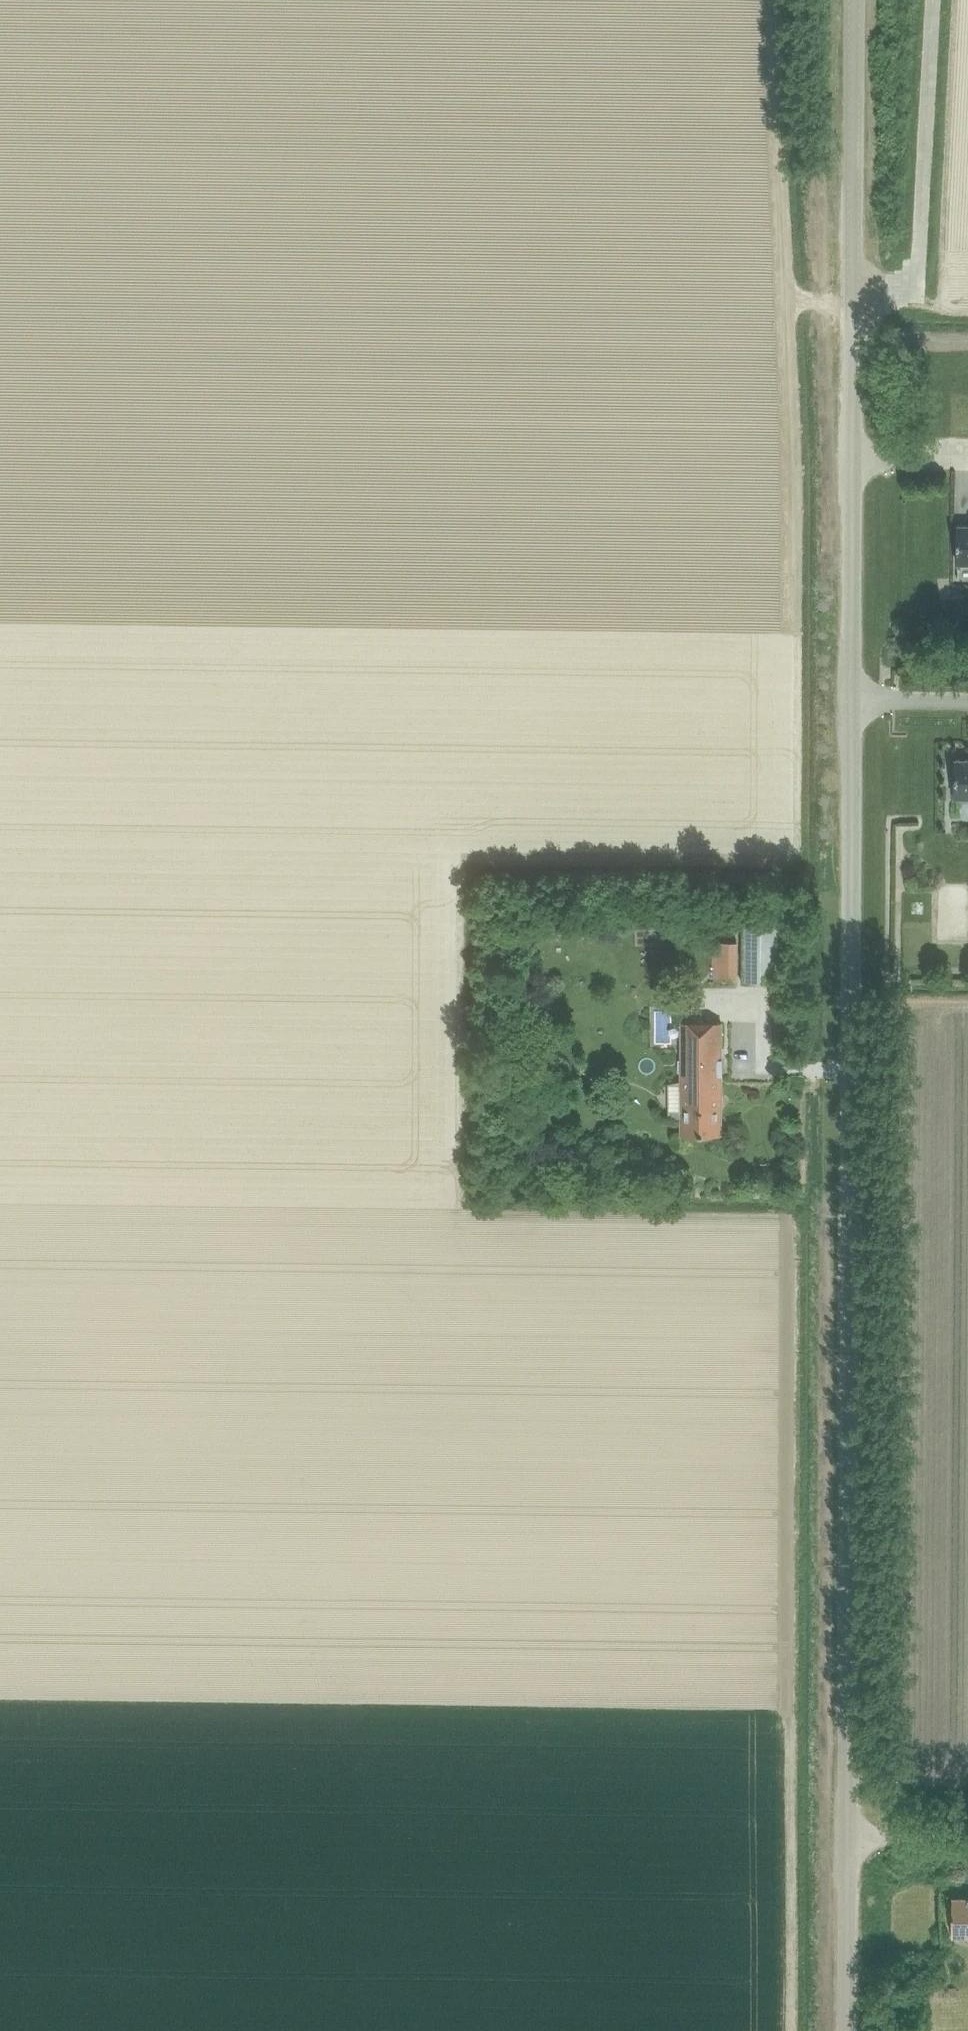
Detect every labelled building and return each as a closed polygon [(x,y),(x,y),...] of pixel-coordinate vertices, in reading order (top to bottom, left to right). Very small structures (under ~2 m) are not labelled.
[(957,526),(957,564),(967,564),(967,526),(957,526)] [(955,760),(955,798),(967,798),(967,760),(955,760)] [(742,915),(742,983),(779,983),(779,915),(742,915)] [(714,943),(714,983),(736,983),(736,943),(714,943)] [(721,1023),(681,1023),(681,1135),(721,1135),(721,1023)] [(675,1110),(676,1075),(663,1075),(662,1110),(675,1110)] [(952,1899),(951,1937),(967,1937),(967,1899),(952,1899)]
